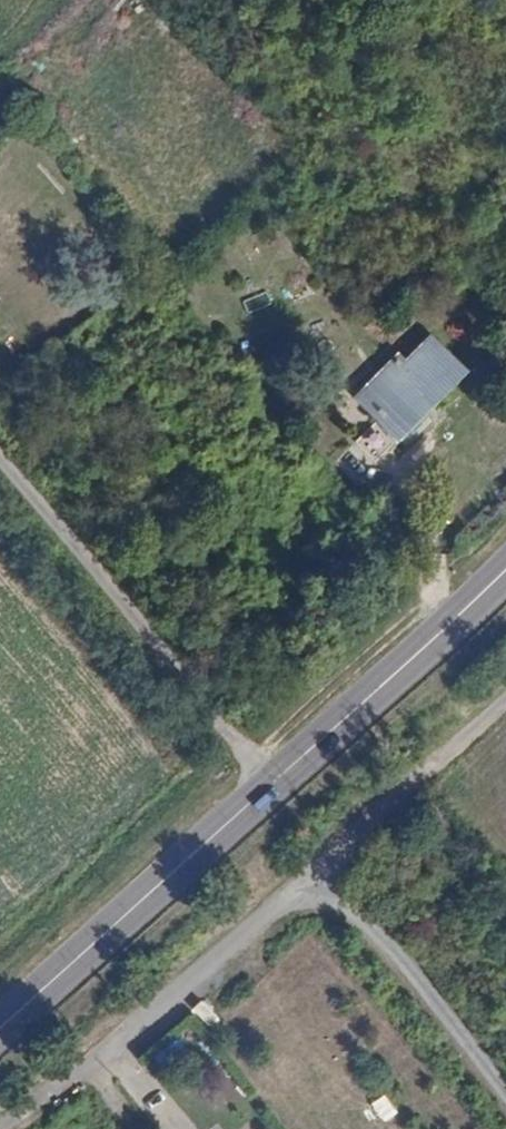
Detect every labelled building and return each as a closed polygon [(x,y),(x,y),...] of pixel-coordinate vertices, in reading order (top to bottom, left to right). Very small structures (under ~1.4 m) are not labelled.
[(245,300),(250,313),(274,303),(269,291),(245,300)] [(361,397),(396,433),(457,371),(428,343),(416,355),(420,359),(407,372),(395,361),(361,397)] [(358,443),(377,461),(398,440),(378,421),(358,443)]
